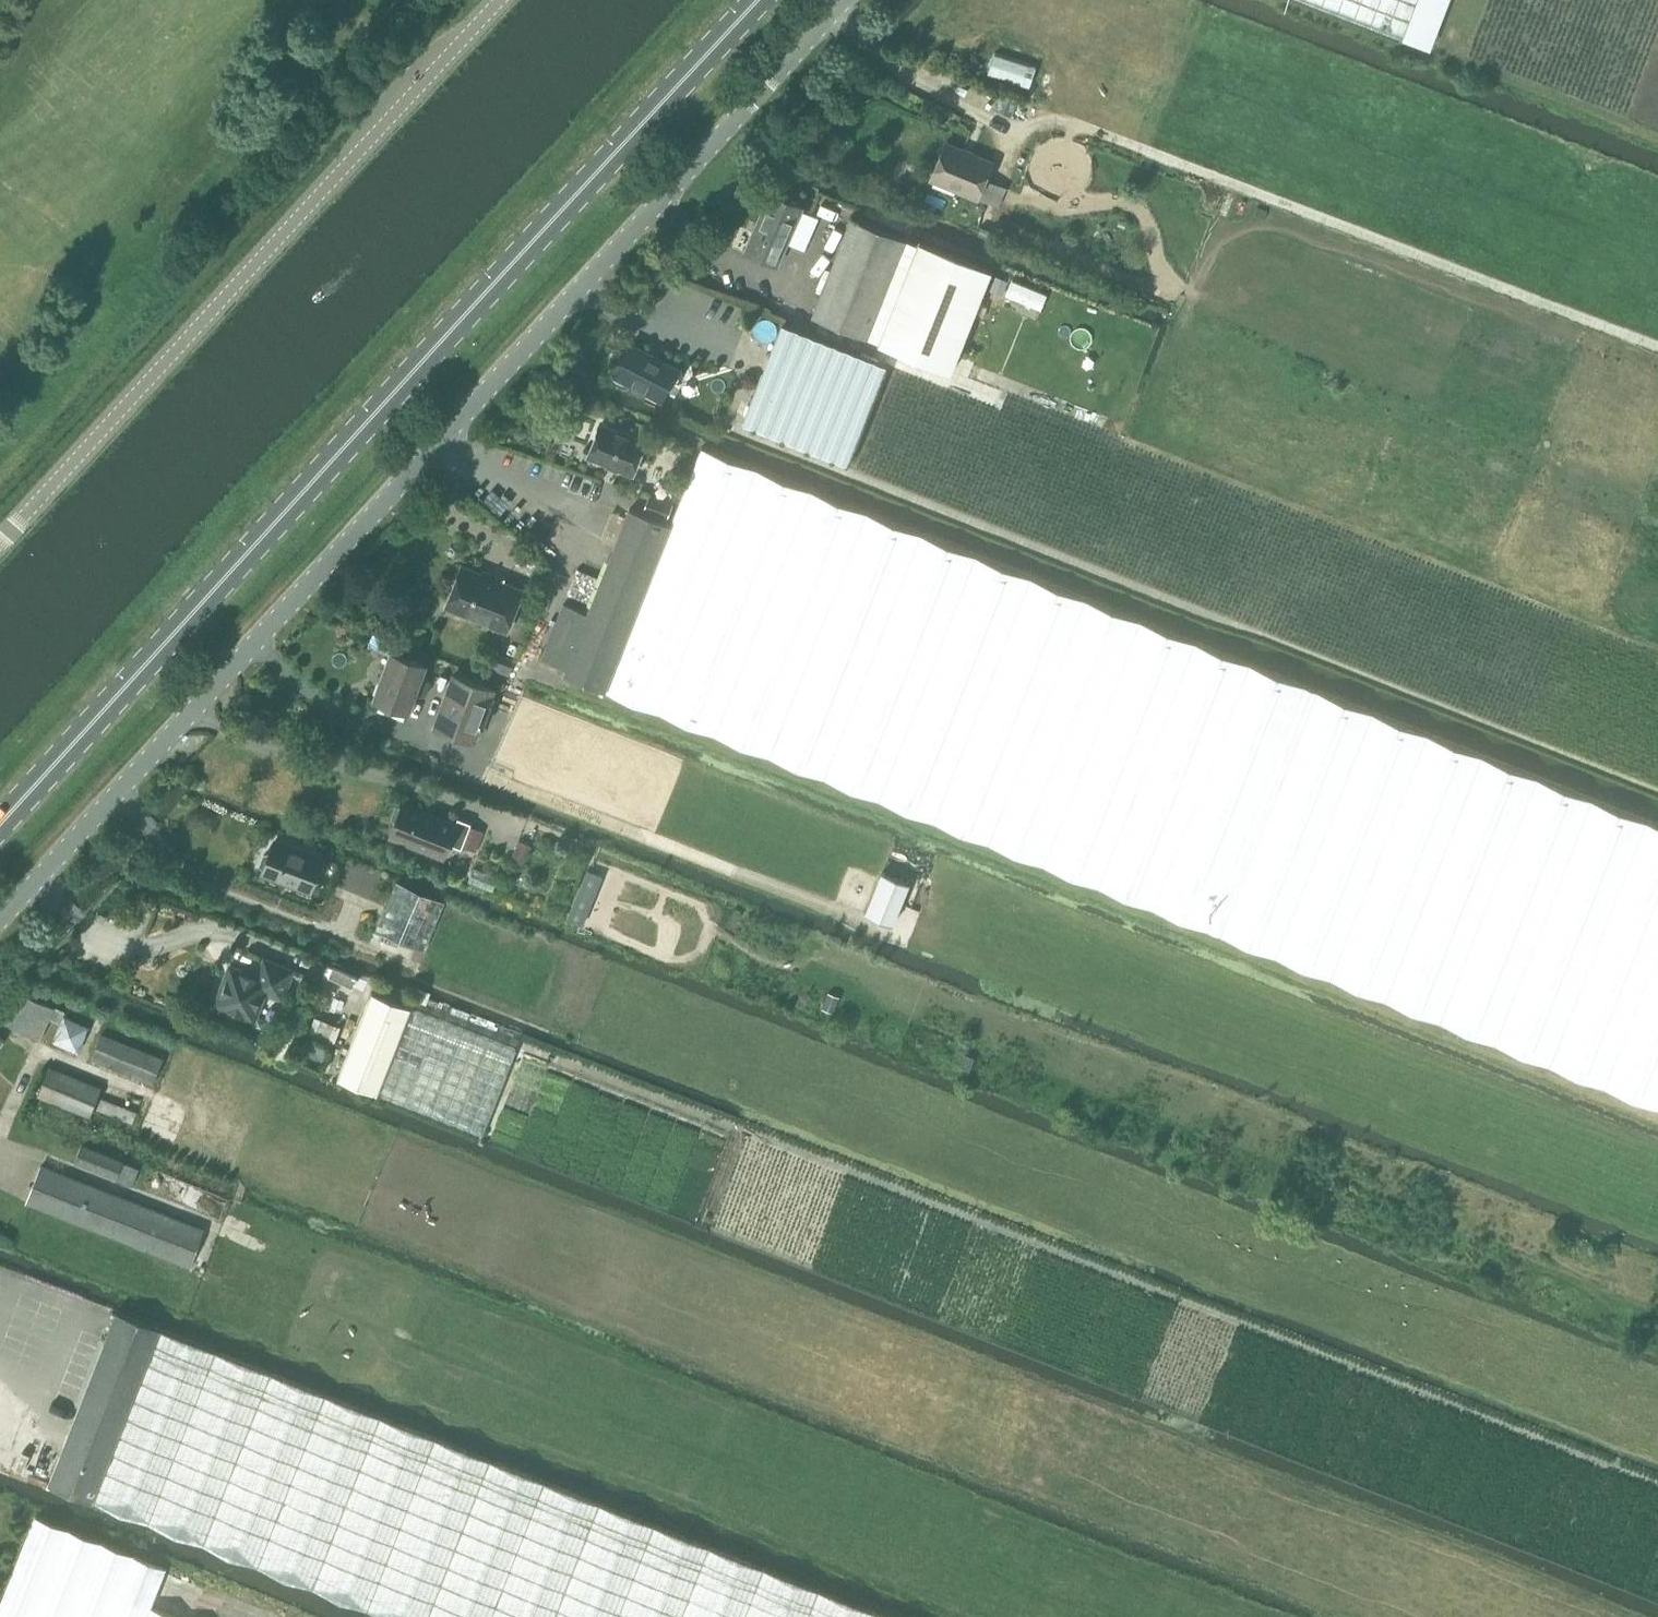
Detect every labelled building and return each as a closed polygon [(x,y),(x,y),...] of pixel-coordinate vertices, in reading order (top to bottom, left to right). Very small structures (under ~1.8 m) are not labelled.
[(1403,38),(1418,0),(1306,0),(1403,38)] [(1001,95),(996,110),(1012,116),(1017,101),(1001,95)] [(932,179),(978,198),(993,161),(947,142),(932,179)] [(771,193),(746,249),(778,263),(788,241),(805,249),(819,217),(802,209),(803,207),(771,193)] [(978,198),(973,202),(973,209),(979,212),(984,208),(984,201),(978,198)] [(813,316),(867,337),(906,239),(852,217),(813,316)] [(999,231),(983,224),(979,233),(995,240),(999,231)] [(919,241),(879,342),(894,348),(952,371),(952,370),(958,357),(992,271),(919,241)] [(996,275),(991,286),(1004,291),(1008,280),(996,275)] [(783,323),(744,421),(848,463),(887,365),(783,323)] [(615,375),(662,399),(679,368),(632,343),(615,375)] [(589,456),(633,474),(646,442),(602,424),(589,456)] [(543,658),(567,668),(564,674),(1090,883),(1657,1108),(1657,824),(938,539),(702,447),(679,504),(671,524),(631,508),(627,516),(617,542),(589,612),(565,603),(543,658)] [(650,494),(645,507),(668,516),(673,502),(650,494)] [(524,589),(463,565),(447,606),(507,630),(524,589)] [(493,651),(487,667),(509,675),(515,659),(493,651)] [(393,652),(376,698),(409,710),(415,692),(426,695),(431,681),(421,677),(425,664),(393,652)] [(436,726),(475,740),(495,689),(455,674),(436,726)] [(397,807),(393,817),(396,821),(391,836),(444,856),(450,843),(462,848),(472,823),(459,817),(457,822),(404,802),(403,806),(397,807)] [(263,872),(311,891),(324,857),(276,839),(271,853),(265,854),(261,864),(265,868),(263,872)] [(519,840),(510,863),(523,868),(532,846),(519,840)] [(588,870),(568,918),(582,924),(602,875),(588,870)] [(908,884),(882,874),(867,912),(893,923),(908,884)] [(446,901),(396,881),(376,931),(426,950),(446,901)] [(250,972),(230,964),(221,989),(218,988),(211,1006),(238,1017),(239,1014),(255,1020),(266,992),(268,993),(274,979),(288,984),(294,970),(265,958),(259,973),(251,970),(250,972)] [(50,1018),(60,1023),(65,1011),(18,990),(4,1022),(41,1039),(50,1018)] [(371,992),(337,1079),(378,1095),(482,1135),(515,1048),(412,1008),(371,992)] [(829,992),(822,1007),(834,1012),(840,997),(829,992)] [(92,1058),(154,1083),(164,1059),(102,1033),(92,1058)] [(964,1053),(959,1066),(971,1070),(976,1058),(964,1053)] [(39,1094),(91,1115),(103,1087),(50,1066),(39,1094)] [(98,1108),(133,1122),(137,1112),(102,1098),(98,1108)] [(83,1144),(76,1162),(133,1185),(140,1166),(124,1160),(83,1144)] [(42,1165),(27,1202),(190,1266),(205,1229),(42,1165)] [(49,1482),(155,1524),(389,1616),(888,1616),(117,1311),(49,1482)] [(154,1605),(170,1567),(38,1514),(0,1610),(0,1616),(185,1616),(154,1605)]
